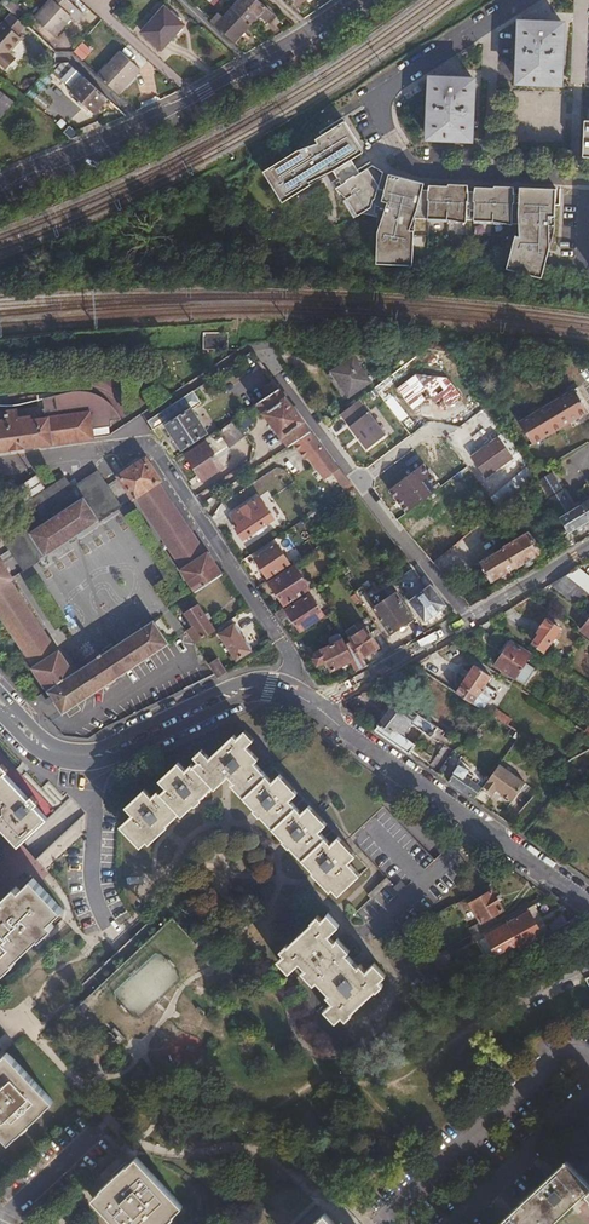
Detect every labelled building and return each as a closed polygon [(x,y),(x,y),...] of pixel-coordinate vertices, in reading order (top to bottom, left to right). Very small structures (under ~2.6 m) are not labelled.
[(7,6),(12,11),(19,4),(15,1),(14,0),(12,0),(7,6)] [(34,18),(54,36),(73,17),(76,20),(83,13),(72,3),(69,0),(51,0),(34,18)] [(232,8),(251,25),(260,15),(267,22),(268,21),(270,24),(271,23),(276,17),(257,0),(239,0),(232,8)] [(228,5),(220,14),(224,17),(232,8),(228,5)] [(164,7),(142,32),(161,50),(184,25),(164,7)] [(219,13),(212,21),(235,42),(251,25),(232,8),(224,17),(220,14),(219,13)] [(0,25),(0,64),(7,70),(16,59),(9,53),(22,38),(18,35),(26,26),(11,13),(3,22),(0,25)] [(564,24),(546,23),(538,22),(520,21),(517,83),(561,85),(564,24)] [(121,51),(98,76),(119,94),(141,69),(121,51)] [(81,74),(73,67),(61,79),(70,87),(81,74)] [(81,74),(70,87),(69,87),(72,90),(84,77),(81,74)] [(95,114),(109,99),(84,77),(72,90),(70,92),(95,114)] [(474,79),(456,79),(449,78),(430,78),(428,139),(472,140),(474,79)] [(0,117),(13,102),(0,91),(0,117)] [(62,118),(57,124),(62,129),(67,123),(62,118)] [(64,132),(72,139),(80,135),(70,126),(64,132)] [(226,333),(204,333),(204,349),(226,349),(226,333)] [(331,371),(332,372),(349,397),(372,382),(354,356),(331,371)] [(349,397),(332,372),(327,375),(335,387),(336,388),(344,400),(349,397)] [(271,395),(280,389),(273,381),(264,387),(271,395)] [(575,389),(588,412),(577,418),(579,421),(588,415),(588,404),(586,400),(586,399),(579,387),(575,389)] [(312,431),(280,389),(271,395),(257,404),(290,446),(296,442),(311,433),(312,431)] [(588,412),(575,389),(519,422),(533,445),(577,418),(588,412)] [(202,403),(193,390),(164,411),(148,421),(154,430),(160,426),(164,423),(167,427),(182,450),(207,433),(192,410),(202,403)] [(94,439),(93,429),(112,426),(111,420),(121,419),(122,419),(119,414),(114,408),(110,403),(106,400),(102,397),(97,394),(92,393),(86,391),(79,391),(73,391),(68,392),(63,393),(55,395),(55,396),(43,398),(45,409),(40,409),(40,407),(0,412),(0,452),(94,439)] [(338,412),(365,445),(385,429),(358,396),(338,412)] [(246,413),(236,421),(243,431),(254,423),(246,413)] [(226,450),(246,435),(243,431),(236,421),(235,420),(215,434),(226,450)] [(338,470),(311,433),(296,442),(324,480),(338,470)] [(498,439),(473,457),(487,476),(512,458),(498,439)] [(206,441),(186,455),(203,481),(224,467),(206,441)] [(364,445),(351,454),(351,456),(357,463),(370,453),(364,445)] [(195,592),(223,574),(223,573),(208,552),(206,554),(159,482),(160,481),(146,459),(119,476),(133,498),(136,497),(183,569),(181,570),(195,592)] [(540,463),(532,469),(536,475),(536,476),(545,468),(540,463)] [(532,469),(530,467),(499,493),(506,501),(536,475),(532,469)] [(53,519),(68,542),(78,536),(63,513),(106,484),(98,471),(72,488),(65,478),(20,508),(27,518),(1,535),(9,548),(53,519)] [(539,480),(567,528),(569,532),(588,521),(588,500),(574,509),(569,511),(567,507),(572,504),(554,475),(549,478),(547,475),(539,480)] [(63,513),(78,536),(121,506),(107,484),(106,484),(63,513)] [(259,496),(232,514),(239,525),(236,528),(244,539),(274,519),(259,496)] [(506,537),(492,513),(486,518),(504,548),(510,544),(506,537)] [(486,518),(480,523),(498,552),(504,548),(486,518)] [(9,548),(10,549),(24,571),(68,542),(53,519),(9,548)] [(567,549),(577,545),(569,532),(567,528),(558,534),(567,549)] [(504,548),(516,567),(540,553),(529,534),(510,544),(504,548)] [(254,557),(269,580),(291,565),(276,543),(254,557)] [(491,582),(516,567),(504,548),(498,552),(479,563),(491,582)] [(453,552),(436,564),(438,567),(447,583),(466,573),(453,552)] [(35,668),(33,669),(47,691),(75,673),(60,651),(58,653),(10,580),(12,578),(0,561),(0,615),(35,668)] [(278,595),(285,606),(310,590),(294,566),(270,582),(278,595),(279,594),(279,595),(278,595)] [(588,593),(588,577),(578,568),(566,575),(588,593)] [(566,575),(551,584),(551,585),(579,607),(588,593),(566,575)] [(431,585),(423,576),(411,585),(419,595),(431,585)] [(431,585),(419,595),(410,601),(425,621),(446,605),(431,585)] [(397,592),(373,608),(390,634),(414,618),(397,592)] [(285,610),(300,633),(325,616),(310,594),(285,610)] [(195,644),(216,630),(198,604),(184,614),(193,627),(186,631),(195,644)] [(540,633),(533,643),(544,651),(560,629),(547,619),(540,628),(541,629),(538,632),(540,633)] [(581,630),(588,637),(588,619),(581,630)] [(75,673),(47,691),(63,714),(169,643),(154,620),(75,673)] [(234,625),(220,634),(237,660),(251,651),(251,650),(250,648),(250,646),(248,644),(247,643),(245,642),(240,633),(240,632),(239,631),(239,629),(238,628),(237,627),(234,626),(234,625)] [(349,636),(358,630),(355,625),(346,631),(349,636)] [(351,641),(362,659),(380,647),(366,625),(358,630),(349,636),(348,636),(351,641)] [(330,640),(332,644),(342,639),(340,635),(338,634),(330,638),(330,640)] [(356,670),(366,664),(362,659),(351,641),(346,644),(343,639),(342,639),(332,644),(320,650),(315,652),(313,658),(317,666),(327,661),(328,664),(330,663),(330,664),(328,664),(332,671),(352,661),(356,670)] [(501,655),(495,665),(500,668),(498,671),(508,678),(510,675),(515,678),(522,682),(527,674),(529,675),(533,669),(525,663),(531,654),(508,640),(499,654),(501,655)] [(208,664),(215,674),(218,678),(227,672),(218,658),(208,664)] [(457,693),(483,709),(495,691),(485,685),(491,676),(475,665),(462,685),(457,693)] [(375,730),(408,753),(414,745),(406,740),(405,733),(410,727),(415,725),(427,733),(431,736),(435,731),(437,727),(419,715),(420,714),(409,707),(406,710),(404,714),(393,705),(378,725),(375,730)] [(435,731),(431,736),(438,741),(439,740),(440,741),(443,736),(442,736),(445,733),(437,728),(435,731)] [(334,889),(333,890),(339,896),(361,875),(349,863),(357,855),(339,836),(331,843),(320,832),(327,825),(309,805),(302,812),(290,800),(298,793),(280,774),(272,781),(255,763),(259,759),(247,747),(255,740),(245,730),(237,738),(234,735),(210,758),(202,749),(194,756),(199,761),(193,766),(192,764),(186,770),(179,762),(159,780),(167,787),(161,793),(158,790),(152,796),(145,788),(126,806),(133,814),(120,826),(141,848),(147,842),(147,841),(166,823),(165,822),(177,811),(180,813),(192,802),(198,795),(211,784),(214,787),(216,789),(228,777),(229,776),(234,782),(235,781),(246,794),(258,807),(264,813),(275,825),(287,838),(294,844),(305,856),(317,869),(316,870),(334,889)] [(429,768),(446,780),(462,757),(445,745),(429,768)] [(3,764),(9,770),(6,773),(30,799),(33,796),(39,802),(36,805),(48,818),(56,811),(0,752),(0,766),(3,764)] [(457,788),(474,800),(482,788),(471,780),(474,777),(468,773),(470,770),(459,764),(453,772),(454,773),(448,781),(457,788)] [(526,783),(499,764),(484,786),(494,793),(496,789),(502,793),(502,797),(507,801),(510,799),(512,801),(526,783)] [(568,766),(565,770),(572,775),(576,771),(568,766)] [(235,781),(234,782),(231,784),(243,797),(246,794),(235,781)] [(198,795),(201,799),(214,787),(211,784),(198,795)] [(243,797),(255,809),(258,807),(246,794),(243,797)] [(192,802),(195,805),(196,806),(203,800),(201,799),(198,795),(192,802)] [(180,813),(180,814),(182,817),(195,805),(192,802),(180,813)] [(260,817),(261,816),(264,813),(258,807),(255,809),(254,810),(260,817)] [(166,823),(168,825),(180,814),(180,813),(177,811),(165,822),(166,823)] [(261,816),(272,828),(275,825),(264,813),(261,816)] [(2,837),(8,830),(0,821),(0,834),(2,837)] [(147,841),(147,842),(150,844),(169,826),(168,825),(166,823),(147,841)] [(272,828),(284,841),(287,838),(275,825),(272,828)] [(8,830),(2,837),(14,850),(21,844),(15,838),(8,830)] [(21,844),(14,850),(2,837),(0,839),(0,838),(0,894),(37,860),(21,844)] [(289,849),(291,847),(294,844),(287,838),(284,841),(283,842),(289,849)] [(291,847),(302,859),(305,856),(294,844),(291,847)] [(302,859),(313,871),(316,870),(317,869),(305,856),(302,859)] [(330,892),(333,890),(334,889),(316,870),(313,871),(312,872),(330,892)] [(51,922),(64,910),(33,877),(7,902),(6,901),(0,906),(0,970),(12,958),(15,961),(40,938),(37,935),(51,922)] [(489,885),(485,887),(460,902),(465,911),(468,909),(470,912),(473,910),(480,922),(481,924),(505,909),(489,885)] [(530,910),(507,922),(522,949),(551,934),(546,925),(540,929),(530,910)] [(327,996),(329,998),(333,1002),(324,1010),(336,1022),(342,1016),(343,1016),(350,1010),(352,1012),(376,990),(373,987),(380,981),(387,975),(375,962),(367,970),(361,964),(359,966),(347,954),(335,941),(330,935),(340,925),(328,913),(322,919),(318,915),(312,921),(312,922),(288,945),(287,944),(281,950),(284,954),(278,960),(290,973),(300,963),(320,984),(329,993),(327,996)] [(137,954),(127,964),(125,965),(79,1009),(146,1082),(211,1024),(206,1018),(207,1016),(202,1010),(200,1012),(178,987),(210,958),(200,947),(203,945),(197,939),(195,941),(193,938),(202,930),(197,924),(188,933),(175,919),(143,949),(137,954)] [(55,926),(51,922),(37,935),(40,938),(42,939),(55,926)] [(522,949),(507,922),(486,934),(498,954),(512,947),(515,946),(517,951),(522,949)] [(339,938),(335,941),(347,954),(351,951),(339,938)] [(0,970),(0,972),(4,976),(17,963),(15,961),(12,958),(0,970)] [(533,1038),(540,1035),(534,1025),(540,1022),(532,1006),(520,1012),(533,1038)] [(350,1010),(343,1016),(346,1020),(353,1014),(352,1012),(350,1010)] [(557,1013),(550,1017),(555,1027),(570,1019),(565,1010),(557,1013)] [(10,1143),(19,1134),(45,1110),(54,1102),(8,1052),(0,1059),(0,1061),(0,1062),(0,1132),(10,1143)] [(102,1190),(93,1198),(117,1223),(161,1223),(173,1213),(174,1215),(183,1206),(137,1157),(128,1165),(130,1167),(104,1191),(102,1190)] [(498,1223),(551,1223),(587,1191),(588,1194),(588,1165),(579,1174),(567,1160),(498,1223)] [(128,1165),(102,1190),(104,1191),(130,1167),(128,1165)] [(174,1215),(173,1213),(161,1223),(164,1223),(174,1215)] [(313,1223),(336,1223),(325,1213),(313,1223)]
